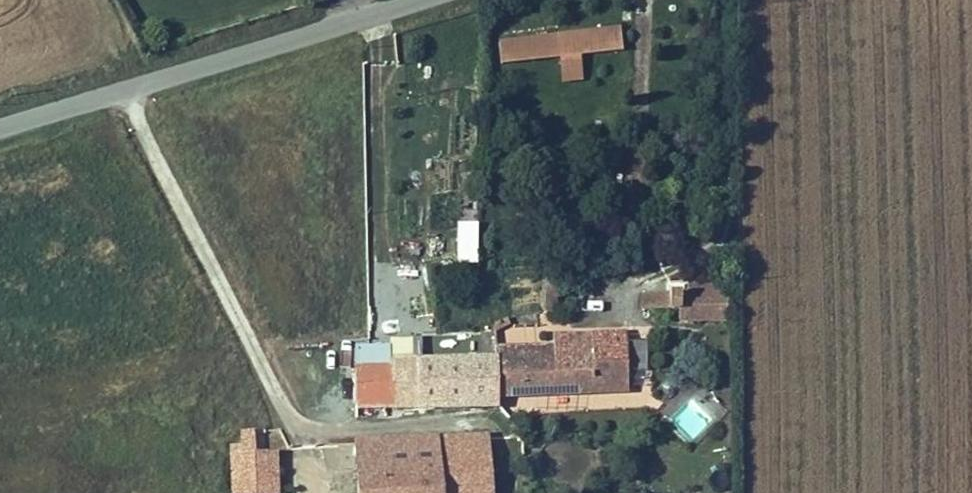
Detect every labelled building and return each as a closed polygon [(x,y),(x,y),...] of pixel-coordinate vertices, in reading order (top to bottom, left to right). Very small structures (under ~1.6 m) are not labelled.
[(549,58),(614,49),(610,24),(546,33),(549,58)] [(457,250),(477,251),(479,223),(458,222),(457,250)] [(694,270),(676,271),(676,288),(660,288),(660,301),(694,299),(694,270)] [(393,327),(394,355),(417,355),(415,326),(393,327)] [(598,335),(598,345),(550,347),(490,348),(490,353),(490,394),(534,393),(619,391),(617,334),(598,335)] [(551,337),(550,347),(598,345),(598,335),(551,337)] [(630,367),(645,367),(645,341),(629,342),(630,367)] [(490,394),(490,353),(417,355),(417,405),(489,401),(490,394)] [(396,405),(417,405),(417,355),(394,355),(396,405)] [(349,393),(349,409),(384,409),(386,406),(386,369),(349,370),(349,393)] [(579,408),(601,406),(600,394),(578,396),(579,408)] [(349,409),(336,410),(337,420),(350,420),(349,409)] [(247,441),(266,441),(265,421),(246,421),(247,441)] [(354,465),(354,475),(355,492),(485,492),(485,468),(460,470),(458,439),(337,439),(338,464),(354,465)] [(460,470),(485,468),(485,439),(458,439),(460,470)] [(267,463),(266,441),(247,441),(229,441),(231,463),(267,463)] [(268,488),(267,463),(231,463),(232,492),(268,488)] [(354,475),(337,474),(337,492),(355,492),(354,475)]
